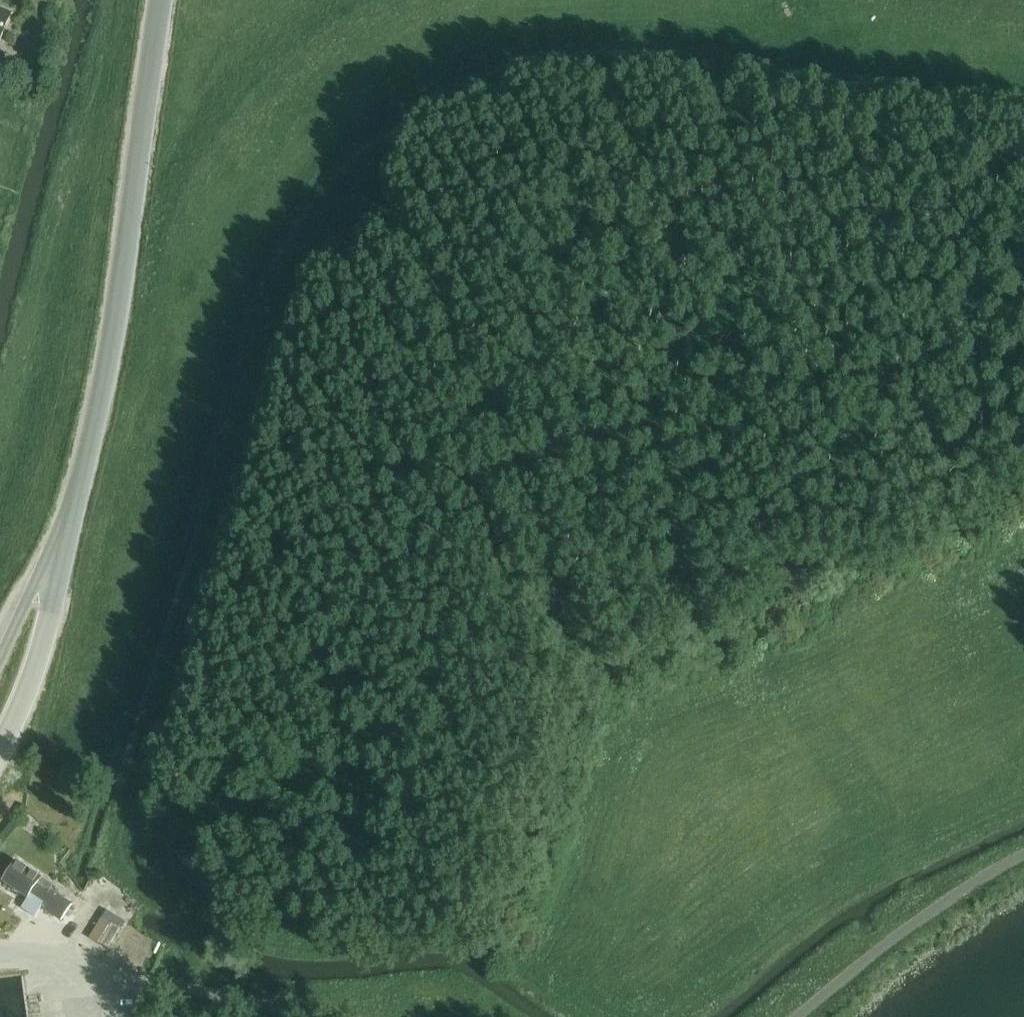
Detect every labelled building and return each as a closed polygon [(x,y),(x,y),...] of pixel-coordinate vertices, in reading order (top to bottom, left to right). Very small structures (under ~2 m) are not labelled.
[(11,16),(0,12),(0,41),(11,16)] [(28,831),(36,820),(29,814),(20,825),(28,831)] [(4,883),(61,921),(71,905),(50,891),(53,887),(17,863),(4,883)] [(106,912),(89,940),(107,951),(125,923),(106,912)]
